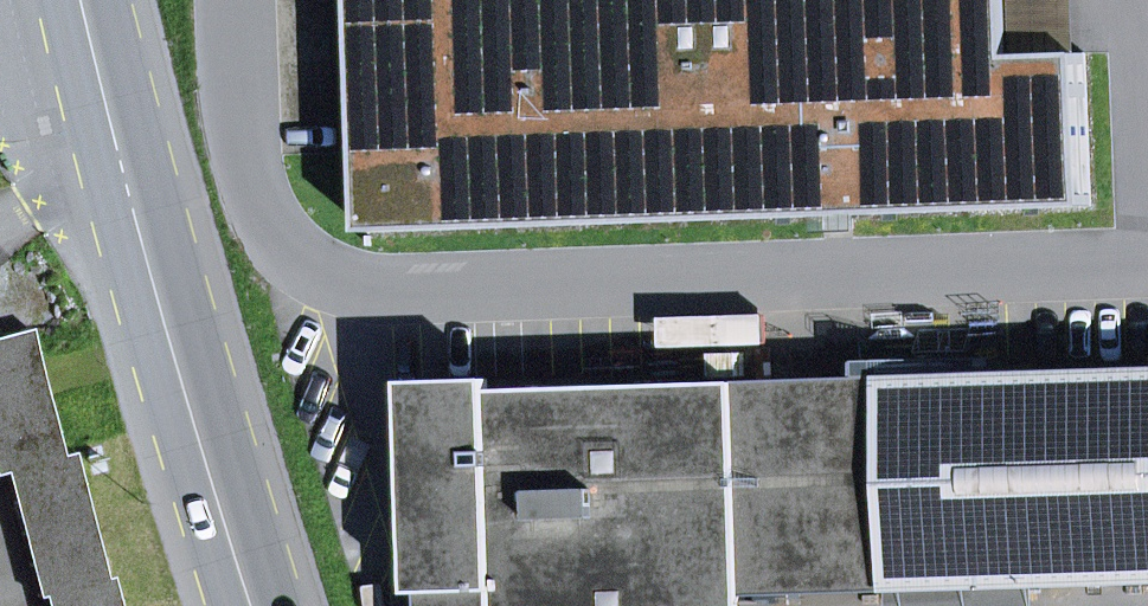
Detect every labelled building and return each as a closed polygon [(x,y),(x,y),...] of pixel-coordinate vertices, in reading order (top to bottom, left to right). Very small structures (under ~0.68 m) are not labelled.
[(368,233),(1091,206),(1085,53),(1016,55),(1013,0),(359,0),(368,233)] [(1016,55),(1085,53),(1083,0),(1013,0),(1016,55)] [(0,337),(0,372),(41,362),(32,329),(0,337)] [(0,372),(0,405),(49,393),(41,362),(0,372)] [(892,592),(1147,583),(1147,369),(884,377),(892,592)] [(749,596),(892,592),(884,377),(743,382),(749,596)] [(749,596),(743,382),(500,391),(499,379),(413,382),(420,595),(432,594),(432,605),(749,605),(749,596)] [(0,405),(0,439),(57,424),(49,393),(0,405)] [(6,472),(65,456),(57,424),(0,439),(0,473),(6,472)] [(65,456),(6,472),(14,502),(84,483),(76,453),(65,456)] [(84,483),(14,502),(22,534),(92,515),(84,483)] [(92,515),(22,534),(30,565),(100,546),(92,515)] [(30,565),(38,597),(44,596),(109,579),(100,546),(30,565)] [(44,596),(47,605),(122,605),(114,577),(109,579),(44,596)]
